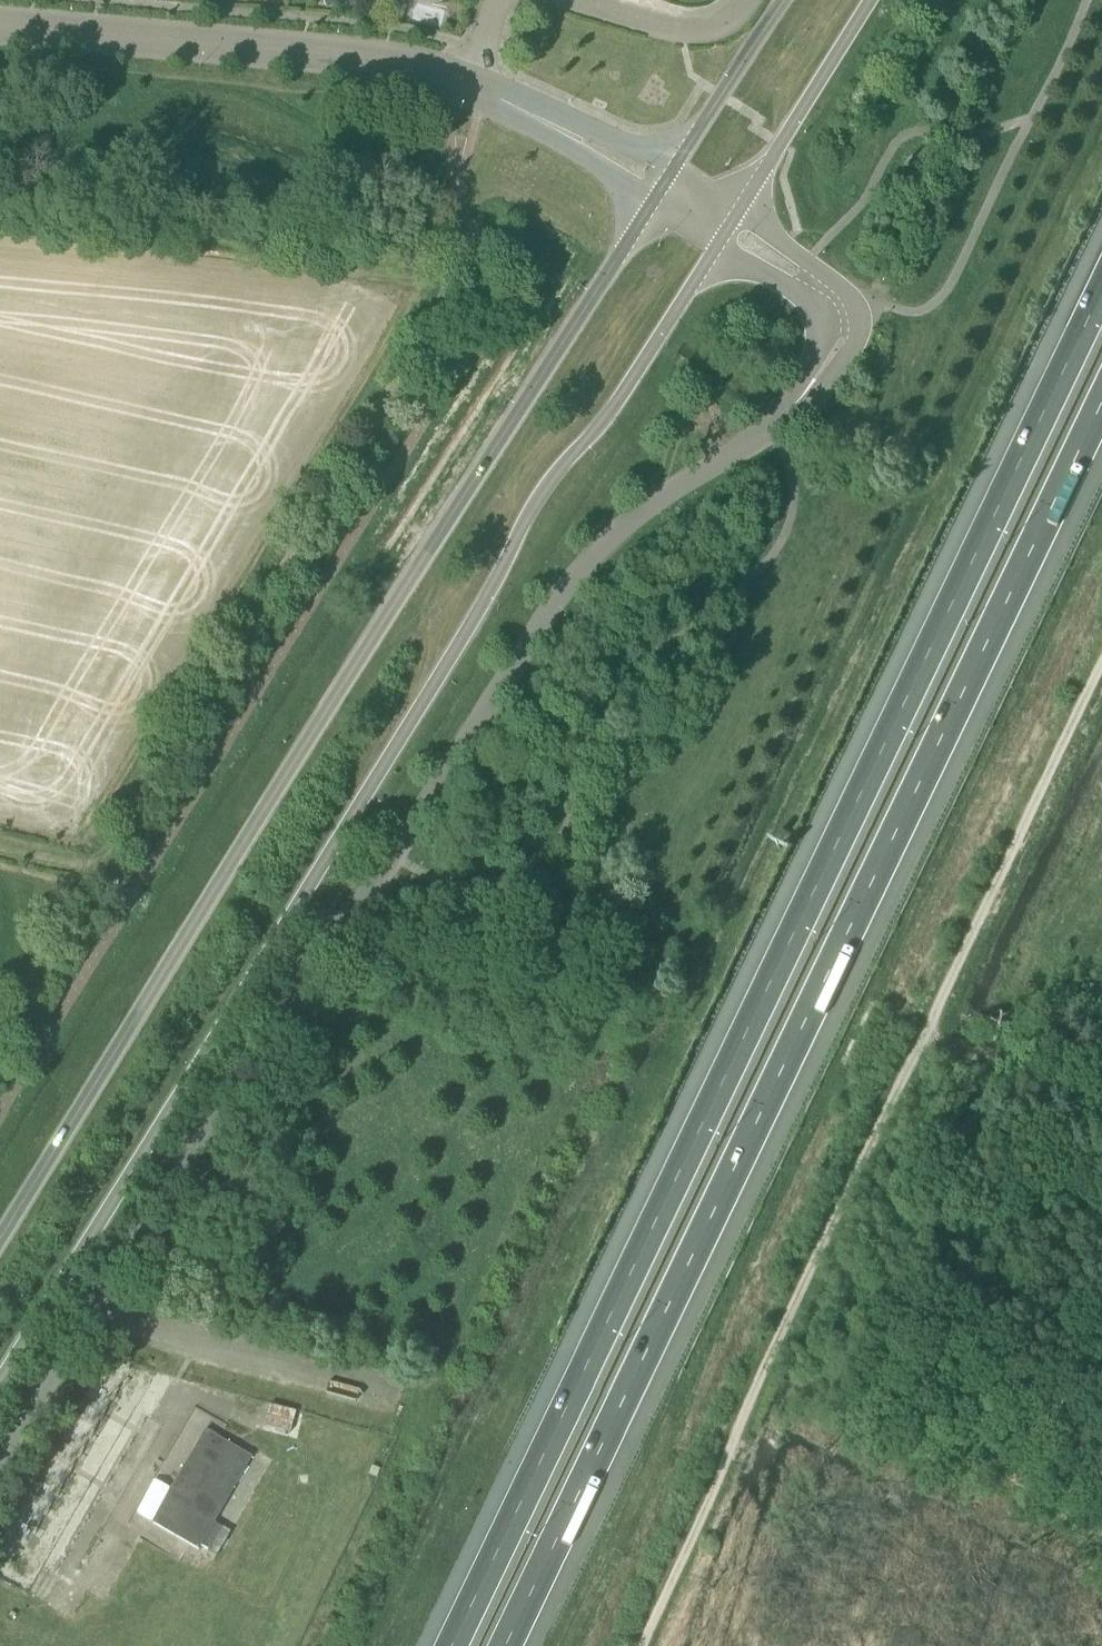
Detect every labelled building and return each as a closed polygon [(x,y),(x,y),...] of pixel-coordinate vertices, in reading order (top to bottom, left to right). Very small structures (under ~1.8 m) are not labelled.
[(335,0),(322,0),(326,10),(337,5),(335,0)] [(271,1403),(265,1424),(290,1431),(296,1410),(271,1403)] [(205,1430),(186,1464),(171,1488),(172,1489),(152,1523),(198,1550),(252,1457),(205,1430)]
